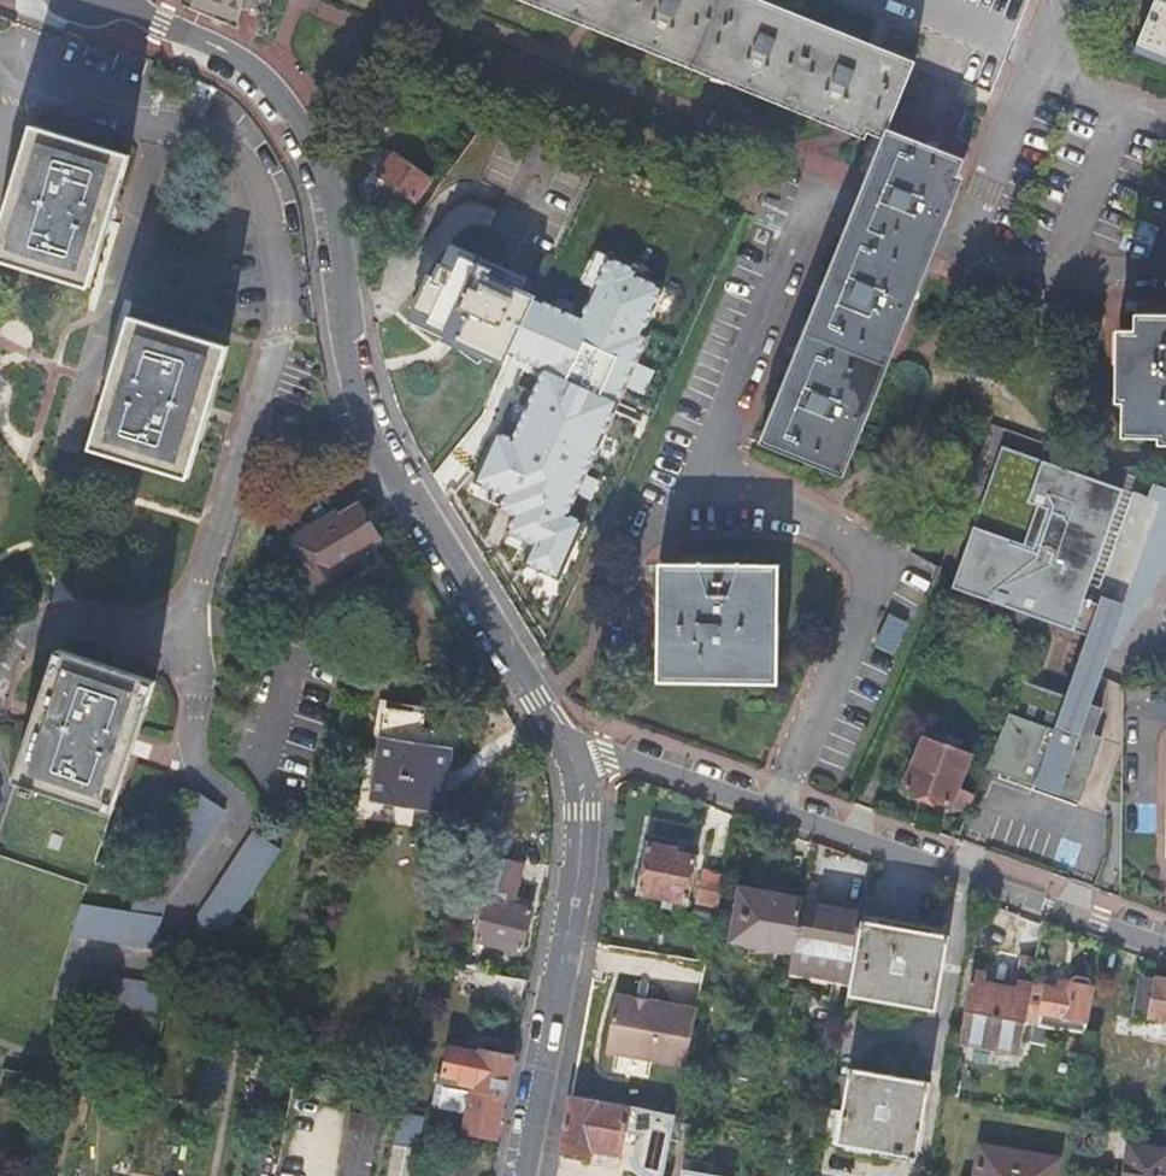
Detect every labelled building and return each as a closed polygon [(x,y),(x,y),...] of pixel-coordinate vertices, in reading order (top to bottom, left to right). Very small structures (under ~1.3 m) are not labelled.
[(239,20),(241,8),(243,0),(196,0),(194,6),(239,20)] [(241,8),(266,13),(268,0),(243,0),(241,8)] [(586,23),(855,130),(879,140),(881,142),(887,130),(887,129),(884,128),(911,62),(755,0),(530,0),(586,23)] [(1138,32),(1165,44),(1165,0),(1152,0),(1138,32)] [(863,185),(834,249),(756,443),(832,473),(959,159),(887,130),(881,142),(863,185)] [(130,166),(30,134),(0,230),(0,272),(89,300),(130,166)] [(379,173),(412,199),(427,180),(393,154),(379,173)] [(450,244),(440,263),(454,270),(460,256),(490,269),(487,275),(520,290),(525,278),(480,258),(450,244)] [(438,262),(432,275),(427,272),(411,308),(427,316),(423,325),(447,335),(458,340),(503,361),(505,356),(533,296),(520,290),(487,275),(490,269),(460,256),(454,270),(440,263),(438,262)] [(533,296),(505,356),(541,374),(512,439),(499,434),(477,483),(508,496),(502,508),(519,515),(511,533),(538,545),(530,564),(558,576),(581,524),(565,517),(617,398),(665,288),(639,277),(641,271),(606,256),(580,317),(533,296)] [(1133,307),(1133,323),(1123,323),(1122,430),(1165,430),(1165,308),(1133,307)] [(89,460),(187,490),(227,359),(129,329),(124,346),(89,460)] [(950,589),(1090,640),(1068,700),(1019,683),(987,762),(1041,782),(1040,785),(1053,790),(1054,787),(1080,796),(1098,743),(1091,741),(1093,737),(1100,716),(1088,711),(1083,709),(1123,597),(1099,589),(1088,584),(1122,492),(1001,448),(950,589)] [(1162,504),(1133,494),(1099,589),(1123,597),(1083,709),(1088,711),(1162,504)] [(380,540),(358,505),(340,516),(338,513),(290,543),(318,588),(365,559),(361,552),(380,540)] [(781,692),(782,575),(663,574),(661,691),(781,692)] [(942,582),(933,579),(925,602),(934,605),(942,582)] [(11,795),(109,827),(153,697),(54,664),(11,795)] [(426,717),(387,710),(372,802),(442,813),(451,754),(446,753),(448,736),(423,732),(426,717)] [(967,813),(974,794),(957,787),(970,757),(945,747),(948,740),(928,732),(925,739),(922,738),(903,789),(967,813)] [(987,762),(984,771),(1078,805),(1102,740),(1093,737),(1091,741),(1098,743),(1080,796),(1054,787),(1053,790),(1040,785),(1041,782),(987,762)] [(81,907),(76,933),(158,949),(167,902),(226,810),(200,794),(142,885),(135,918),(81,907)] [(194,950),(224,957),(229,930),(280,850),(253,832),(199,917),(194,950)] [(675,850),(650,845),(640,894),(686,903),(695,859),(675,855),(675,850)] [(525,865),(489,855),(482,888),(502,893),(500,902),(488,898),(478,940),(521,952),(532,910),(514,906),(525,865)] [(697,905),(716,909),(723,875),(704,871),(697,905)] [(792,952),(801,901),(742,890),(736,924),(740,925),(737,942),(792,952)] [(792,952),(786,982),(849,992),(863,912),(801,901),(792,952)] [(934,928),(864,915),(850,997),(936,1012),(949,937),(932,934),(934,928)] [(1040,923),(1023,917),(1016,954),(1020,955),(1014,992),(981,986),(983,973),(972,971),(965,1013),(1025,1024),(1030,988),(1040,923)] [(83,1002),(162,1019),(169,987),(90,970),(83,1002)] [(528,982),(475,971),(473,981),(485,988),(483,999),(523,1007),(528,982)] [(1138,976),(1130,1021),(1136,1022),(1137,1016),(1165,1020),(1165,981),(1138,976)] [(1030,988),(1025,1024),(1067,1032),(1068,1030),(1083,1032),(1092,987),(1091,987),(1092,983),(1087,979),(1079,977),(1075,980),(1074,985),(1065,984),(1063,992),(1030,988)] [(606,1052),(684,1067),(696,1011),(616,996),(606,1052)] [(1025,1024),(965,1013),(960,1046),(1020,1057),(1025,1024)] [(445,1074),(439,1073),(436,1085),(454,1089),(457,1078),(464,1079),(462,1083),(469,1085),(467,1091),(505,1098),(513,1058),(483,1051),(482,1054),(451,1049),(445,1074)] [(0,1077),(0,1088),(58,1103),(63,1083),(3,1068),(0,1077)] [(930,1084),(851,1070),(849,1082),(835,1079),(824,1142),(912,1157),(912,1160),(916,1161),(916,1158),(918,1158),(930,1084)] [(497,1137),(505,1098),(467,1091),(454,1089),(436,1085),(433,1102),(442,1103),(442,1110),(469,1115),(466,1130),(497,1137)] [(629,1106),(573,1095),(561,1153),(589,1157),(590,1149),(620,1155),(629,1106)] [(352,1115),(340,1175),(370,1175),(380,1120),(352,1115)] [(1130,1144),(1125,1175),(1165,1175),(1165,1150),(1130,1144)] [(977,1175),(1058,1175),(1060,1160),(982,1147),(977,1175)] [(683,1167),(681,1175),(727,1175),(683,1167)]
